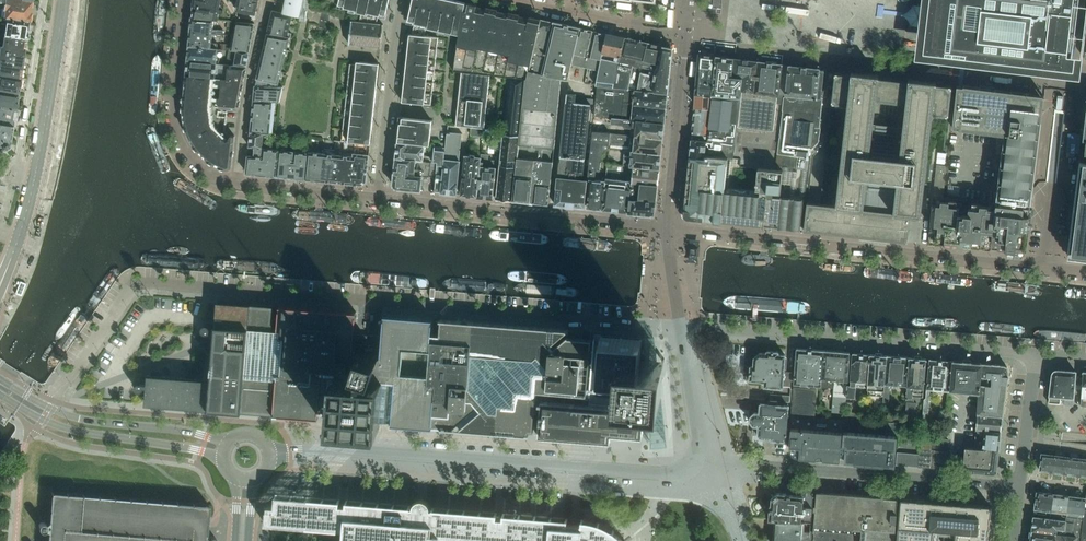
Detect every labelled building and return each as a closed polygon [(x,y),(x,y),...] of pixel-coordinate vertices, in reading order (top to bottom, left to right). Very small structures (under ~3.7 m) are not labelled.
[(31,1),(29,1),(25,0),(0,0),(0,3),(3,3),(2,8),(1,7),(0,10),(0,18),(29,23),(30,13),(29,12),(29,9),(30,9),(30,8),(31,1)] [(88,17),(99,18),(101,0),(90,0),(88,17)] [(192,9),(193,11),(192,17),(214,20),(219,20),(220,16),(219,15),(220,12),(222,13),(224,11),(224,9),(220,8),(221,0),(194,0),(192,9)] [(256,14),(259,0),(238,0),(236,10),(237,10),(256,14)] [(283,12),(296,15),(300,16),(300,20),(301,20),(306,20),(307,10),(304,10),(306,0),(286,0),(283,12)] [(339,4),(344,5),(344,7),(355,9),(355,11),(361,12),(362,12),(379,15),(380,15),(380,13),(386,14),(389,0),(340,0),(339,4)] [(455,0),(412,0),(408,19),(413,21),(413,22),(414,23),(412,34),(424,36),(426,27),(459,34),(463,11),(465,2),(455,0)] [(951,11),(946,55),(1068,69),(1070,57),(1074,26),(1077,0),(952,0),(951,11)] [(463,11),(459,34),(457,45),(454,59),(453,70),(462,71),(471,72),(489,74),(507,76),(522,78),(525,78),(526,78),(528,70),(530,65),(541,19),(531,17),(529,19),(519,16),(517,14),(518,14),(508,12),(508,13),(497,11),(497,9),(488,7),(488,8),(486,9),(476,7),(475,4),(465,2),(463,11)] [(273,10),(268,33),(290,37),(291,33),(288,32),(291,21),(294,22),(296,15),(283,12),(273,10)] [(349,44),(381,47),(383,24),(377,23),(379,15),(362,12),(361,12),(359,21),(351,20),(349,44)] [(214,20),(192,17),(190,31),(213,34),(222,35),(223,30),(213,29),(214,20)] [(1,35),(26,39),(27,39),(28,33),(27,33),(29,23),(0,18),(0,35),(1,35)] [(528,70),(541,73),(553,27),(554,22),(541,19),(530,65),(528,70)] [(254,23),(237,21),(235,21),(233,36),(252,38),(254,23)] [(522,107),(517,157),(534,159),(553,161),(556,138),(555,138),(561,78),(568,79),(571,64),(574,53),(579,33),(580,28),(554,22),(553,27),(541,73),(528,70),(526,78),(525,78),(523,92),(523,93),(522,107)] [(592,31),(580,28),(579,33),(574,53),(588,57),(594,31),(592,31)] [(190,31),(189,46),(194,46),(217,48),(217,43),(212,42),(213,34),(190,31)] [(602,53),(606,34),(594,31),(588,57),(601,60),(603,53),(602,53)] [(335,39),(329,32),(325,35),(330,42),(335,39)] [(257,78),(276,83),(278,83),(289,38),(290,38),(290,37),(268,33),(257,78)] [(409,34),(407,56),(436,60),(438,37),(424,36),(412,34),(409,34)] [(614,87),(625,38),(606,34),(602,53),(603,53),(601,60),(598,71),(595,84),(597,85),(614,87)] [(10,61),(11,53),(24,55),(25,49),(24,49),(26,39),(1,35),(0,41),(0,59),(10,61)] [(236,51),(237,50),(249,51),(252,38),(233,36),(230,50),(236,51)] [(648,43),(646,42),(625,38),(614,87),(615,87),(638,90),(648,43)] [(654,91),(662,46),(652,43),(648,43),(638,90),(654,91)] [(189,46),(188,60),(193,61),(217,63),(218,48),(217,48),(194,46),(189,46)] [(671,48),(662,46),(654,91),(668,93),(671,58),(672,50),(671,48)] [(249,51),(237,50),(236,51),(234,63),(247,65),(249,51)] [(15,76),(20,77),(21,68),(22,68),(23,62),(22,62),(23,55),(24,55),(11,53),(10,61),(0,59),(0,74),(15,76)] [(695,93),(695,94),(701,95),(712,95),(712,93),(714,77),(715,61),(716,56),(701,54),(699,55),(695,93)] [(436,60),(407,56),(404,79),(433,82),(436,60)] [(708,132),(707,140),(716,141),(735,143),(738,121),(740,99),(741,93),(741,91),(742,77),(731,76),(734,58),(716,56),(715,61),(714,77),(712,93),(712,95),(711,104),(711,109),(708,132)] [(734,58),(731,76),(742,77),(743,77),(741,90),(742,90),(754,92),(758,61),(734,58)] [(188,60),(186,75),(227,79),(228,64),(217,63),(193,61),(188,60)] [(350,64),(347,87),(376,90),(379,63),(360,61),(360,65),(350,64)] [(742,90),(738,127),(773,131),(777,103),(783,104),(784,97),(785,95),(789,65),(782,64),(758,61),(754,92),(742,90)] [(183,102),(183,104),(184,104),(183,106),(183,110),(184,114),(184,117),(184,119),(185,122),(185,126),(187,130),(187,132),(188,133),(189,134),(193,141),(193,143),(192,143),(193,144),(194,144),(195,146),(197,149),(200,152),(202,154),(203,156),(203,155),(206,158),(208,160),(212,162),(214,163),(213,164),(214,164),(215,165),(215,164),(226,169),(231,167),(235,136),(231,135),(230,136),(228,140),(226,142),(214,130),(211,123),(209,106),(211,83),(221,84),(219,101),(215,100),(215,107),(227,108),(238,109),(242,87),(244,80),(246,67),(234,65),(228,64),(227,79),(186,75),(185,88),(185,90),(185,93),(184,101),(184,102),(183,102)] [(778,152),(777,165),(807,170),(808,170),(811,150),(811,149),(819,141),(821,128),(820,127),(823,97),(821,97),(822,93),(824,72),(824,70),(820,70),(820,69),(789,65),(785,95),(784,97),(783,104),(782,111),(783,111),(778,152)] [(462,71),(456,125),(471,127),(483,128),(489,74),(471,72),(462,71)] [(851,74),(835,72),(831,103),(847,105),(836,205),(807,202),(804,230),(907,242),(911,215),(921,217),(933,114),(949,116),(952,85),(936,83),(936,82),(851,72),(851,74)] [(20,77),(15,76),(0,74),(0,90),(18,93),(18,88),(19,88),(21,77),(20,77)] [(496,193),(496,198),(512,200),(513,194),(515,175),(517,157),(522,107),(523,93),(523,92),(525,78),(522,78),(507,76),(505,89),(505,93),(501,129),(503,129),(502,133),(496,193)] [(254,93),(254,100),(273,101),(279,102),(281,93),(283,87),(275,87),(276,83),(257,78),(255,85),(255,87),(254,93)] [(402,101),(403,101),(431,104),(433,82),(404,79),(402,101)] [(613,102),(615,87),(597,85),(597,93),(595,116),(611,117),(612,117),(613,102)] [(995,203),(996,203),(1025,206),(1030,207),(1032,190),(1043,107),(1044,95),(963,85),(963,86),(957,85),(952,127),(958,128),(1004,134),(998,186),(995,203)] [(347,87),(344,114),(373,117),(376,90),(347,87)] [(613,102),(666,108),(668,93),(654,91),(638,90),(615,87),(613,102)] [(15,110),(17,99),(18,93),(0,90),(0,107),(15,110)] [(585,207),(588,179),(582,178),(590,102),(575,101),(576,94),(567,93),(558,177),(557,177),(557,178),(555,202),(555,203),(555,204),(566,206),(574,207),(574,206),(585,207)] [(695,94),(694,108),(700,108),(711,109),(711,104),(712,95),(701,95),(695,94)] [(252,113),(251,131),(264,133),(269,133),(273,101),(254,100),(252,113)] [(612,117),(664,123),(666,108),(613,102),(612,117)] [(12,125),(13,125),(14,119),(13,119),(15,110),(0,107),(0,123),(12,125)] [(694,108),(691,139),(697,139),(707,140),(708,132),(711,109),(700,108),(694,108)] [(341,141),(344,141),(355,142),(370,143),(373,117),(344,114),(341,141)] [(432,120),(402,117),(401,123),(400,122),(399,126),(431,130),(432,120)] [(631,135),(663,138),(664,123),(612,117),(611,117),(611,123),(622,125),(624,127),(632,128),(631,135)] [(12,125),(0,123),(0,146),(2,148),(6,149),(9,147),(9,146),(11,137),(12,128),(12,125)] [(425,145),(429,145),(431,130),(399,126),(398,142),(425,145)] [(471,127),(470,135),(482,136),(483,128),(471,127)] [(251,131),(249,146),(254,147),(255,147),(262,147),(264,133),(251,131)] [(603,150),(609,150),(609,148),(611,133),(593,131),(588,179),(590,180),(587,207),(587,208),(602,209),(603,204),(605,181),(606,180),(595,179),(596,170),(600,170),(601,161),(602,161),(603,150)] [(433,157),(433,161),(437,162),(436,177),(434,192),(441,192),(440,193),(456,194),(463,133),(447,132),(446,147),(445,147),(438,146),(435,146),(433,157)] [(631,150),(661,153),(663,138),(631,135),(611,133),(609,148),(624,149),(631,150)] [(691,139),(689,156),(695,156),(705,157),(705,155),(728,157),(728,158),(733,158),(735,143),(716,141),(707,140),(697,139),(691,139)] [(1085,152),(1083,162),(1080,161),(1071,230),(1072,230),(1068,255),(1085,258),(1085,139),(1085,152)] [(344,141),(343,148),(355,149),(355,142),(344,141)] [(352,178),(351,183),(356,184),(362,184),(366,181),(369,154),(370,143),(355,142),(355,149),(355,153),(354,153),(352,178)] [(431,161),(433,161),(433,157),(424,156),(425,145),(398,142),(396,157),(431,161)] [(248,155),(246,173),(276,176),(279,149),(264,148),(262,147),(255,147),(254,155),(248,155)] [(322,175),(321,180),(336,182),(336,176),(339,154),(338,154),(339,148),(335,147),(335,149),(324,148),(324,153),(322,175)] [(306,179),(306,173),(308,152),(280,149),(278,170),(278,176),(290,177),(306,179)] [(641,167),(660,169),(661,153),(631,150),(624,149),(623,165),(634,166),(641,167)] [(321,180),(321,175),(324,153),(309,151),(307,173),(306,179),(321,180)] [(480,157),(481,157),(477,196),(493,198),(493,197),(497,160),(488,159),(489,154),(481,153),(480,157)] [(337,176),(336,182),(351,183),(354,156),(339,154),(337,176)] [(461,194),(461,195),(477,196),(481,157),(480,157),(465,155),(461,194)] [(684,209),(684,213),(685,217),(688,218),(698,219),(700,219),(799,229),(800,230),(800,229),(801,224),(801,222),(804,199),(780,196),(773,196),(773,191),(781,192),(783,170),(758,168),(756,190),(760,190),(760,195),(724,191),(726,164),(727,164),(728,158),(728,157),(705,155),(705,157),(695,156),(689,156),(689,158),(684,209)] [(431,161),(396,157),(393,183),(393,185),(394,186),(395,187),(397,188),(420,190),(421,190),(422,176),(429,176),(431,161)] [(513,194),(512,200),(513,200),(512,200),(513,200),(530,202),(530,201),(530,196),(532,177),(534,159),(517,157),(515,175),(513,194)] [(530,196),(530,201),(532,202),(533,202),(549,204),(549,202),(550,201),(549,201),(553,161),(534,159),(532,177),(530,196)] [(949,166),(936,164),(933,198),(946,199),(946,196),(949,166)] [(641,169),(641,167),(634,166),(632,182),(640,183),(640,182),(653,183),(658,184),(660,171),(641,169)] [(629,212),(630,198),(631,184),(605,181),(603,204),(602,209),(629,212)] [(640,182),(640,183),(638,198),(630,198),(629,212),(645,214),(645,213),(651,214),(652,214),(653,214),(653,213),(654,213),(654,212),(655,212),(655,211),(655,210),(656,205),(658,184),(653,183),(640,182)] [(978,248),(1024,253),(1030,207),(1025,206),(996,203),(996,206),(980,205),(980,203),(972,202),(972,208),(969,208),(968,215),(959,213),(959,207),(956,206),(957,200),(946,199),(933,198),(928,243),(968,247),(968,248),(978,249),(978,248)] [(513,243),(546,247),(547,236),(514,233),(513,243)] [(574,250),(606,253),(608,242),(575,239),(574,250)] [(699,257),(700,245),(688,244),(687,256),(699,257)] [(177,267),(210,270),(210,259),(178,256),(177,267)] [(747,266),(780,270),(781,259),(748,256),(747,266)] [(464,290),(497,293),(498,282),(465,279),(464,290)] [(1085,302),(1085,291),(1065,289),(1064,300),(1085,302)] [(732,293),(713,300),(730,310),(755,312),(797,316),(811,313),(812,306),(799,300),(732,293)] [(274,414),(318,418),(319,404),(322,375),(333,376),(333,370),(346,371),(347,362),(352,362),(353,351),(352,351),(354,336),(356,312),(279,306),(277,329),(272,329),(274,305),(260,304),(217,301),(214,330),(210,325),(209,324),(208,323),(207,323),(206,323),(204,324),(203,325),(202,326),(202,327),(202,328),(203,330),(204,331),(205,332),(206,332),(207,332),(209,332),(210,331),(211,332),(210,332),(213,336),(214,337),(213,343),(213,348),(212,357),(210,379),(206,379),(147,374),(147,382),(140,382),(139,382),(138,382),(137,383),(136,384),(136,385),(135,386),(135,388),(136,389),(137,390),(137,391),(138,391),(139,391),(141,391),(142,390),(143,389),(144,388),(144,387),(144,386),(144,385),(147,386),(145,404),(203,409),(208,409),(274,414)] [(427,382),(431,334),(432,318),(384,315),(382,338),(380,356),(379,372),(381,374),(396,376),(392,420),(392,424),(432,427),(435,383),(427,382)] [(431,334),(427,382),(435,383),(432,427),(450,429),(456,424),(461,420),(464,424),(463,430),(527,435),(528,430),(533,430),(533,429),(533,421),(539,422),(541,400),(590,404),(612,405),(613,400),(616,400),(617,396),(617,388),(590,386),(593,347),(590,347),(591,341),(591,339),(590,339),(583,338),(581,338),(568,337),(567,336),(558,344),(553,348),(552,347),(552,346),(551,346),(550,345),(567,331),(569,331),(569,329),(505,324),(468,321),(465,318),(462,321),(461,321),(442,319),(441,323),(440,335),(436,334),(431,334)] [(993,333),(1026,336),(1027,325),(994,322),(993,333)] [(594,332),(594,335),(593,347),(590,386),(617,388),(617,396),(616,400),(645,403),(649,403),(648,399),(657,400),(661,400),(662,392),(665,358),(657,358),(655,358),(646,357),(645,336),(594,332)] [(214,337),(213,336),(197,335),(193,334),(203,346),(208,352),(212,357),(213,348),(213,343),(214,337)] [(333,376),(322,375),(319,404),(324,403),(326,403),(331,403),(329,425),(333,426),(376,429),(379,429),(380,420),(385,420),(387,420),(392,420),(396,376),(381,374),(379,372),(380,356),(382,338),(378,338),(358,336),(354,336),(352,351),(353,351),(352,362),(347,362),(346,371),(333,370),(333,376)] [(822,378),(824,350),(823,350),(813,349),(808,349),(798,348),(797,348),(796,354),(794,383),(805,384),(805,387),(793,386),(791,414),(815,415),(817,388),(815,388),(815,385),(821,386),(822,378)] [(846,403),(846,397),(848,380),(849,358),(850,353),(850,352),(849,352),(842,352),(837,351),(825,350),(826,350),(824,350),(822,378),(824,379),(825,381),(826,382),(830,382),(832,381),(833,379),(843,380),(843,385),(839,385),(837,402),(846,403)] [(746,366),(745,378),(750,378),(750,379),(750,380),(751,380),(751,379),(765,380),(765,386),(769,386),(778,386),(783,387),(783,385),(791,385),(792,372),(784,371),(785,354),(784,354),(779,354),(778,354),(778,353),(778,352),(777,351),(777,352),(775,352),(775,351),(770,351),(769,351),(767,351),(767,352),(767,353),(766,353),(761,353),(760,353),(760,352),(760,353),(759,353),(755,356),(755,357),(754,359),(754,364),(754,366),(751,366),(751,367),(746,366)] [(851,380),(848,380),(846,397),(855,398),(856,386),(868,387),(870,354),(865,354),(864,354),(864,353),(860,353),(853,353),(853,356),(853,358),(851,380)] [(884,391),(887,356),(870,354),(868,387),(868,390),(884,391)] [(887,355),(887,356),(884,391),(883,403),(890,403),(891,387),(895,388),(896,385),(908,385),(909,363),(910,357),(909,357),(888,356),(887,355)] [(924,387),(926,364),(927,359),(910,357),(909,363),(908,385),(907,396),(913,397),(913,391),(925,392),(925,387),(924,387)] [(924,399),(922,424),(928,425),(930,389),(950,391),(952,366),(953,361),(952,361),(951,361),(931,359),(930,359),(929,364),(926,397),(924,399)] [(950,391),(978,393),(978,394),(980,394),(983,363),(982,363),(980,363),(971,362),(969,362),(970,362),(970,365),(964,365),(965,362),(966,362),(966,361),(963,361),(963,362),(954,361),(953,361),(952,366),(950,391)] [(978,394),(977,414),(1003,415),(1004,407),(1005,407),(1005,405),(1004,405),(1004,400),(1006,401),(1006,399),(1005,399),(1007,383),(1008,383),(1008,381),(1008,377),(1009,377),(1009,375),(1008,375),(1009,370),(1009,369),(1009,368),(1008,368),(1008,367),(1007,366),(1006,366),(1006,365),(1005,365),(1000,365),(1000,364),(998,364),(998,365),(994,364),(992,364),(983,363),(980,394),(978,394)] [(1050,394),(1049,402),(1061,403),(1061,402),(1065,403),(1065,405),(1074,406),(1074,403),(1074,398),(1074,397),(1074,392),(1074,389),(1075,383),(1076,371),(1075,371),(1065,370),(1064,370),(1057,369),(1057,370),(1056,370),(1055,370),(1054,370),(1054,371),(1053,371),(1053,372),(1053,373),(1052,373),(1052,380),(1051,380),(1051,381),(1050,393),(1050,394)] [(1082,389),(1081,406),(1085,406),(1085,372),(1085,371),(1084,371),(1083,384),(1075,383),(1074,389),(1082,389)] [(590,404),(541,400),(539,422),(538,436),(610,441),(611,434),(642,437),(645,403),(616,400),(613,400),(612,405),(590,404)] [(789,406),(778,405),(768,404),(760,403),(759,412),(755,412),(751,416),(750,421),(753,425),(753,434),(758,434),(761,437),(762,437),(770,438),(771,438),(771,439),(773,439),(785,440),(786,440),(789,406)] [(1003,415),(977,414),(976,429),(985,430),(1001,431),(1003,415)] [(843,420),(792,416),(790,446),(791,446),(799,455),(799,457),(840,460),(840,459),(843,420)] [(855,463),(886,465),(886,464),(896,465),(897,451),(900,423),(889,422),(888,435),(845,431),(844,444),(847,445),(846,459),(846,461),(855,462),(855,463)] [(376,429),(333,426),(332,430),(332,431),(375,434),(375,433),(376,429)] [(933,437),(933,431),(922,430),(918,467),(932,468),(934,449),(932,449),(933,437)] [(985,430),(983,445),(982,449),(999,450),(1001,431),(985,430)] [(933,437),(932,449),(934,449),(948,451),(949,438),(933,437)] [(975,448),(971,447),(965,447),(963,470),(994,473),(996,471),(999,450),(982,449),(975,448)] [(947,469),(948,451),(934,449),(932,468),(947,469)] [(896,465),(918,467),(920,453),(897,451),(896,465)] [(1054,472),(1056,455),(1042,453),(1040,470),(1054,472)] [(1056,455),(1054,472),(1068,473),(1070,457),(1056,455)] [(1070,457),(1068,473),(1081,475),(1083,459),(1070,457)] [(811,519),(814,491),(810,491),(810,490),(801,490),(801,491),(802,491),(801,494),(801,495),(792,495),(791,494),(791,495),(786,494),(786,493),(785,493),(778,493),(778,492),(777,492),(776,493),(774,490),(769,493),(772,496),(771,505),(770,505),(769,518),(776,519),(775,519),(802,522),(802,518),(804,518),(811,519)] [(216,540),(216,539),(216,538),(215,537),(214,536),(213,536),(212,536),(211,536),(210,536),(209,536),(209,537),(207,534),(207,526),(208,522),(208,518),(209,504),(51,491),(50,503),(50,509),(49,515),(49,521),(46,523),(45,523),(45,522),(44,522),(43,522),(42,522),(41,522),(40,523),(39,524),(39,525),(38,526),(38,527),(39,527),(39,528),(39,529),(40,529),(40,530),(41,531),(42,531),(43,531),(44,530),(45,530),(46,530),(48,532),(47,540),(216,540)] [(813,540),(895,540),(898,498),(885,497),(885,496),(884,496),(884,497),(882,496),(881,496),(878,496),(876,496),(870,495),(869,495),(863,495),(861,494),(861,495),(859,495),(859,494),(858,494),(855,494),(853,494),(848,494),(848,493),(846,493),(840,493),(839,493),(836,493),(836,492),(835,492),(835,493),(834,492),(831,492),(831,493),(825,493),(825,492),(824,491),(824,493),(821,492),(818,492),(818,491),(817,491),(814,530),(813,540)] [(1052,511),(1054,494),(1037,491),(1035,509),(1052,511)] [(1068,513),(1070,496),(1054,494),(1052,511),(1067,513),(1068,513)] [(343,530),(342,540),(479,540),(483,540),(625,540),(624,540),(621,537),(618,534),(614,531),(611,529),(607,527),(603,525),(600,524),(597,523),(594,522),(590,521),(587,520),(583,520),(581,519),(581,524),(567,523),(567,518),(503,513),(502,517),(496,516),(497,513),(432,507),(432,508),(430,508),(430,507),(430,506),(430,504),(429,503),(428,501),(426,500),(425,499),(423,499),(422,499),(420,499),(418,499),(417,500),(415,501),(414,502),(413,503),(412,505),(412,506),(412,507),(410,506),(346,500),(345,504),(339,504),(340,500),(287,495),(275,495),(274,505),(274,506),(268,505),(267,510),(266,510),(265,523),(274,524),(343,530)] [(1085,510),(1085,500),(1085,498),(1070,496),(1068,513),(1084,515),(1085,510)] [(991,516),(992,508),(989,507),(990,506),(901,498),(897,540),(987,540),(991,516)] [(1033,528),(1032,530),(1038,531),(1077,536),(1081,537),(1084,515),(1068,513),(1067,513),(1067,517),(1066,517),(1066,520),(1043,517),(1043,514),(1035,513),(1034,516),(1034,518),(1033,528)] [(775,520),(775,521),(776,521),(775,532),(774,532),(773,540),(813,540),(814,530),(804,529),(805,522),(802,522),(775,519),(775,520)] [(1038,531),(1032,530),(1031,537),(1032,537),(1032,540),(1077,540),(1077,536),(1038,531)]
